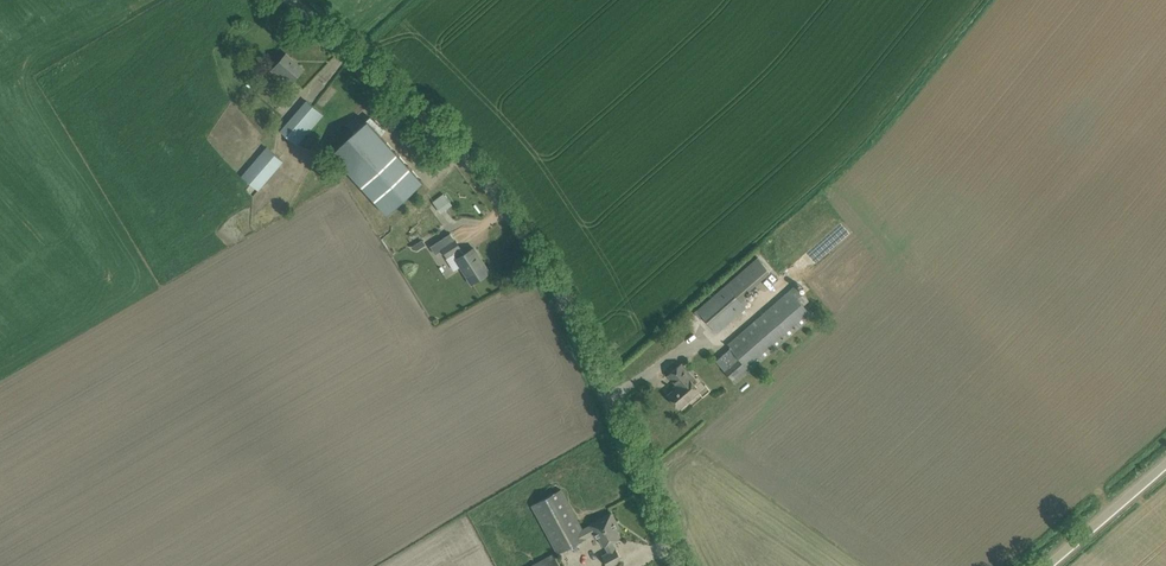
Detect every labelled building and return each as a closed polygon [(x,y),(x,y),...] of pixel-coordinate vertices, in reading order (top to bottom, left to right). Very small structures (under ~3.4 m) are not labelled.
[(272,71),(280,78),(284,74),(292,81),(303,68),(302,69),(293,61),(294,60),(286,53),(278,62),(272,71)] [(317,116),(320,119),(324,114),(308,100),(281,131),(294,142),(317,116)] [(332,154),(387,214),(423,181),(381,135),(387,129),(374,119),(361,131),(359,130),(332,154)] [(242,175),(259,190),(284,161),(267,146),(242,175)] [(443,194),(433,201),(442,212),(451,205),(443,194)] [(819,258),(846,236),(840,228),(812,251),(819,258)] [(431,246),(436,254),(442,249),(448,257),(454,253),(457,257),(455,259),(471,284),(487,273),(478,258),(480,256),(474,247),(464,254),(460,248),(455,240),(450,233),(431,246)] [(422,239),(411,247),(413,248),(417,249),(426,244),(422,239)] [(698,309),(717,331),(745,307),(741,302),(749,295),(747,292),(771,272),(758,257),(698,309)] [(728,344),(750,370),(813,315),(804,304),(809,300),(796,285),(728,344)] [(669,374),(679,386),(668,395),(679,407),(700,389),(694,382),(696,380),(681,363),(669,374)] [(558,553),(593,534),(596,539),(600,537),(608,551),(602,555),(608,565),(610,565),(622,559),(616,548),(615,548),(611,541),(621,536),(617,529),(620,527),(612,512),(589,525),(583,529),(561,489),(532,505),(558,553)]
